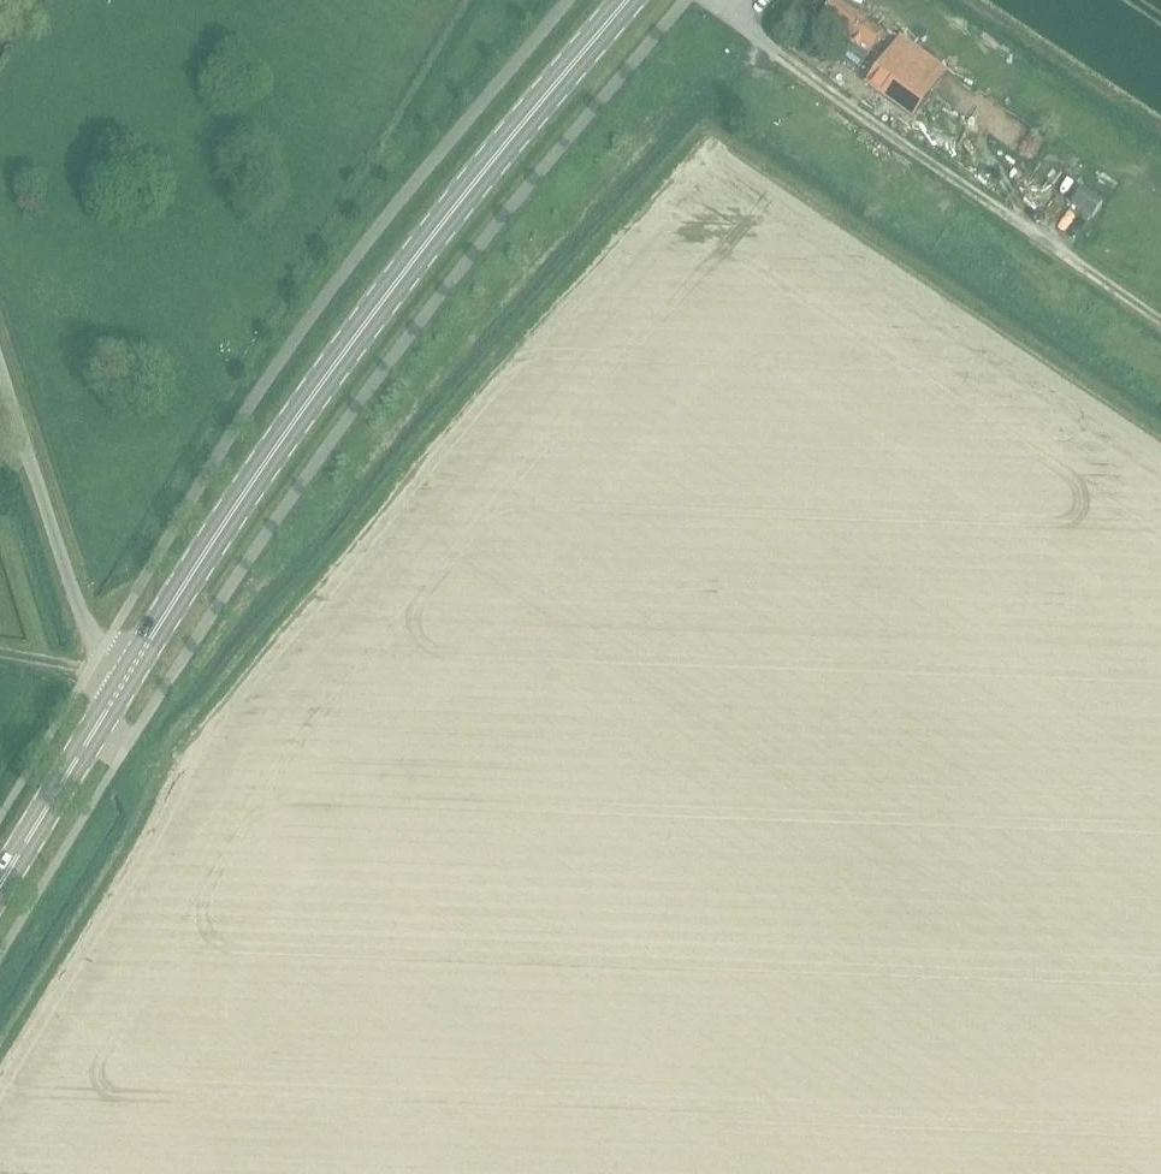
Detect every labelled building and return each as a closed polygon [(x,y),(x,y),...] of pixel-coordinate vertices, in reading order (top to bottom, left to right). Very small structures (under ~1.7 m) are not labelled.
[(882,38),(833,2),(818,22),(849,44),(840,57),(858,71),(882,38)] [(881,60),(863,85),(912,120),(930,95),(881,60)] [(920,131),(934,141),(944,127),(930,118),(920,131)] [(1032,191),(1051,158),(1039,151),(1021,185),(1032,191)] [(1102,205),(1082,190),(1071,205),(1092,220),(1102,205)]
